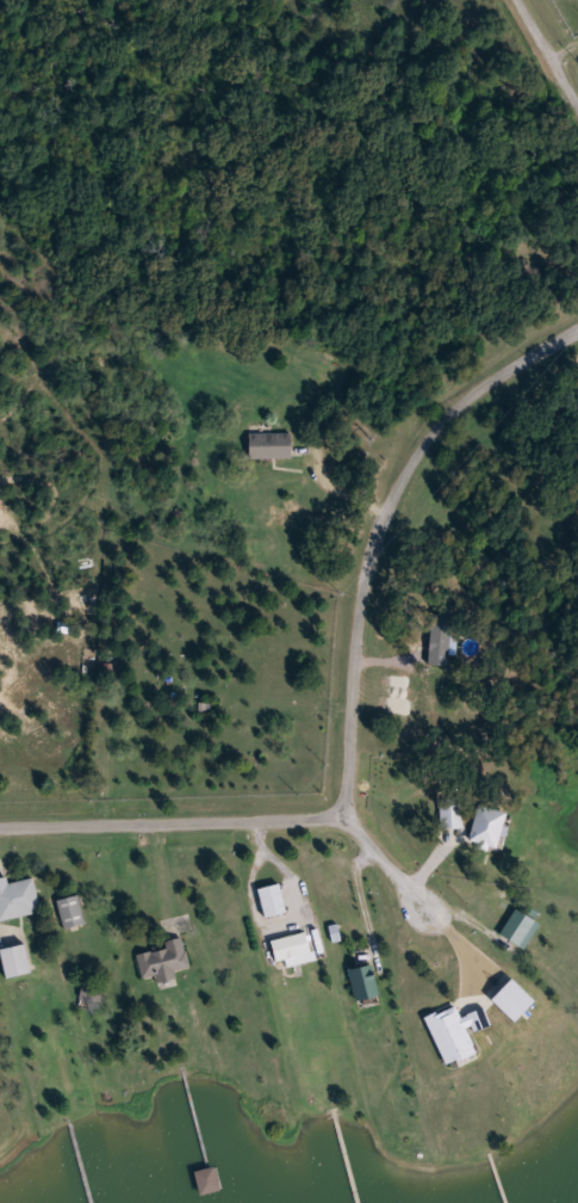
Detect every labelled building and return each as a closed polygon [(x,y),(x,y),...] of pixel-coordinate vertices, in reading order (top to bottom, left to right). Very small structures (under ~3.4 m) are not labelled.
[(294,458),(250,458),(250,432),(294,432),(294,458)] [(42,912),(0,921),(0,879),(7,877),(10,883),(35,878),(42,912)] [(259,889),(281,883),(288,913),(266,919),(259,889)] [(88,923),(64,930),(57,902),(80,895),(88,923)] [(313,960),(279,968),(272,940),(306,932),(313,960)] [(138,955),(167,949),(166,942),(184,938),(191,968),(176,971),(178,980),(159,985),(157,975),(143,979),(138,955)] [(0,950),(29,944),(35,973),(6,979),(0,950)] [(356,1002),(350,970),(374,966),(380,998),(356,1002)] [(80,1001),(82,986),(107,992),(104,1006),(80,1001)] [(204,1195),(197,1173),(216,1167),(223,1189),(204,1195)]
